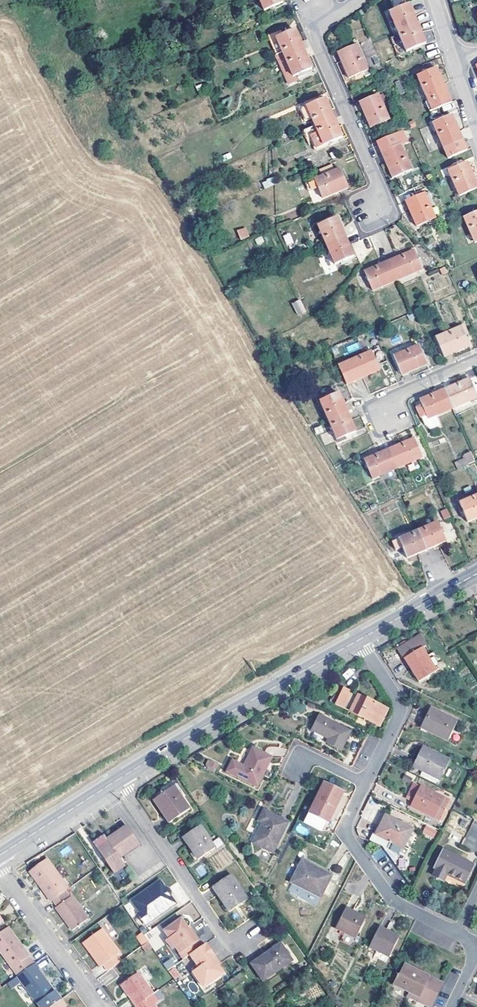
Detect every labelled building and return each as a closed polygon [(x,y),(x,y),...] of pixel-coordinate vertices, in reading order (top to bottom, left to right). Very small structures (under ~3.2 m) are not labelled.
[(263,12),(283,3),(281,0),(258,0),(263,12)] [(398,33),(417,25),(409,6),(390,14),(398,33)] [(417,25),(398,33),(406,53),(426,45),(417,25)] [(276,55),(281,52),(276,39),(284,36),(281,30),(267,36),(276,55)] [(284,58),(303,50),(295,31),(284,36),(276,39),(281,52),(284,58)] [(357,46),(339,53),(350,78),(368,70),(357,46)] [(312,69),(303,50),(284,58),(277,61),(288,85),(294,82),(293,77),(312,69)] [(436,110),(451,103),(437,69),(418,77),(433,111),(436,110)] [(380,95),(361,104),(372,128),(391,120),(380,95)] [(315,127),(334,119),(326,100),(316,104),(306,108),(313,121),(315,127)] [(305,124),(313,121),(306,108),(316,104),(315,101),(299,108),(305,124)] [(434,124),(441,121),(436,110),(433,111),(430,113),(434,124)] [(441,121),(434,124),(445,148),(464,140),(453,115),(441,121)] [(315,150),(333,142),(342,138),(334,119),(315,127),(307,130),(310,138),(315,150)] [(383,153),(402,145),(407,143),(402,131),(378,142),(383,153)] [(333,142),(315,150),(317,153),(334,146),(333,142)] [(402,145),(383,153),(394,179),(413,171),(402,145)] [(450,171),(460,196),(476,189),(476,181),(469,163),(450,171)] [(317,180),(320,188),(325,199),(350,188),(341,169),(317,180)] [(274,177),(262,181),(264,187),(276,184),(274,177)] [(311,192),(320,188),(317,180),(307,183),(311,192)] [(426,193),(407,201),(418,226),(437,218),(426,193)] [(465,218),(476,243),(476,242),(476,213),(465,218)] [(326,246),(345,237),(337,218),(318,226),(326,246)] [(245,226),(236,230),(240,240),(249,236),(245,226)] [(290,232),(282,235),(287,247),(294,244),(290,232)] [(345,237),(326,246),(335,265),(354,257),(345,237)] [(389,261),(397,280),(422,269),(414,250),(389,261)] [(372,291),(397,280),(389,261),(364,272),(372,291)] [(300,299),(291,303),(298,315),(306,311),(300,299)] [(461,328),(436,339),(444,358),(469,347),(461,328)] [(419,346),(395,356),(403,376),(427,365),(419,346)] [(338,365),(347,385),(380,370),(372,352),(338,365)] [(453,409),(476,398),(476,385),(474,381),(471,382),(470,379),(444,390),(453,409)] [(434,417),(453,409),(444,390),(419,400),(421,406),(416,408),(424,425),(429,430),(439,426),(434,417)] [(329,421),(348,413),(340,394),(321,402),(329,421)] [(348,413),(329,421),(337,440),(356,432),(348,413)] [(357,430),(364,427),(360,417),(353,419),(357,430)] [(389,449),(397,468),(422,457),(414,438),(389,449)] [(372,478),(397,468),(389,449),(364,460),(372,478)] [(468,465),(474,462),(470,453),(464,455),(465,459),(468,465)] [(465,466),(468,465),(465,459),(454,464),(457,470),(465,466)] [(476,518),(476,496),(459,504),(466,523),(476,518)] [(418,532),(426,551),(445,542),(437,524),(418,532)] [(407,559),(426,551),(418,532),(391,543),(395,552),(402,549),(407,559)] [(406,657),(424,646),(429,643),(423,632),(399,647),(406,657)] [(406,657),(421,681),(444,666),(434,651),(429,655),(424,646),(406,657)] [(352,695),(343,690),(337,703),(346,708),(352,695)] [(376,724),(385,708),(362,695),(353,711),(376,724)] [(385,708),(376,724),(380,726),(389,709),(385,708)] [(459,722),(431,708),(422,727),(450,740),(459,722)] [(352,732),(321,715),(313,730),(330,739),(328,742),(342,749),(352,732)] [(451,761),(423,747),(414,766),(423,770),(420,776),(436,784),(439,778),(441,780),(451,761)] [(254,748),(240,776),(258,785),(272,757),(254,748)] [(204,767),(214,773),(218,765),(209,759),(204,767)] [(321,829),(326,819),(334,803),(337,805),(344,791),(325,781),(305,821),(321,829)] [(411,805),(440,820),(450,801),(413,783),(407,796),(414,799),(411,805)] [(164,808),(173,822),(191,809),(174,786),(154,800),(161,810),(164,808)] [(334,803),(326,819),(329,820),(337,805),(334,803)] [(170,823),(173,822),(164,808),(161,810),(170,823)] [(254,842),(273,851),(288,822),(264,810),(259,820),(264,823),(254,842)] [(413,829),(386,816),(376,835),(404,849),(413,829)] [(462,844),(474,850),(476,844),(476,825),(473,823),(462,844)] [(426,824),(422,833),(433,839),(437,830),(426,824)] [(200,825),(183,837),(199,859),(216,848),(200,825)] [(104,836),(94,844),(114,874),(125,866),(120,859),(139,845),(127,827),(107,841),(104,836)] [(433,876),(443,881),(447,874),(464,883),(473,866),(444,851),(435,868),(437,869),(433,876)] [(331,876),(333,873),(303,858),(302,860),(310,865),(311,864),(323,870),(322,871),(331,876)] [(51,903),(53,901),(64,893),(69,890),(48,860),(30,873),(51,903)] [(292,881),(321,896),(331,876),(322,871),(323,870),(311,864),(310,865),(302,860),(292,881)] [(230,875),(213,888),(231,912),(248,899),(230,875)] [(175,905),(170,897),(170,895),(167,891),(165,890),(159,883),(132,903),(140,914),(138,916),(146,927),(175,905)] [(64,893),(53,901),(57,908),(56,909),(72,932),(88,921),(72,898),(69,900),(64,893)] [(341,929),(356,936),(365,918),(352,911),(353,910),(345,906),(335,926),(341,929)] [(190,957),(200,949),(186,930),(189,928),(189,925),(187,921),(183,920),(164,934),(170,941),(166,944),(172,952),(175,949),(184,961),(190,957)] [(378,925),(368,946),(388,957),(398,937),(386,931),(386,929),(378,925)] [(144,934),(154,951),(165,944),(154,927),(144,934)] [(33,966),(28,959),(30,957),(9,928),(0,935),(0,952),(18,977),(33,966)] [(200,949),(203,947),(189,928),(186,930),(200,949)] [(354,939),(356,936),(341,929),(340,932),(354,939)] [(108,972),(120,963),(116,957),(120,954),(102,930),(83,943),(100,968),(103,966),(108,972)] [(142,947),(147,943),(144,937),(142,935),(137,939),(142,947)] [(281,944),(252,964),(263,981),(293,961),(281,944)] [(203,947),(200,949),(190,957),(196,965),(199,969),(192,974),(203,989),(222,976),(217,968),(212,961),(214,959),(205,946),(203,947)] [(163,963),(167,970),(176,964),(171,957),(163,963)] [(33,966),(18,977),(39,1006),(52,1006),(61,1000),(56,993),(52,995),(43,981),(45,980),(39,972),(40,970),(36,964),(33,966)] [(427,1006),(430,1006),(441,984),(403,965),(398,975),(397,975),(392,985),(408,992),(417,997),(415,1001),(427,1006)] [(151,996),(136,975),(119,987),(134,1006),(137,1006),(151,996)] [(52,995),(56,993),(46,979),(45,980),(43,981),(52,995)] [(151,996),(156,1003),(162,998),(157,992),(151,996)] [(406,996),(415,1001),(417,997),(408,992),(406,996)] [(137,1006),(152,1006),(151,1006),(156,1003),(151,996),(137,1006)]
